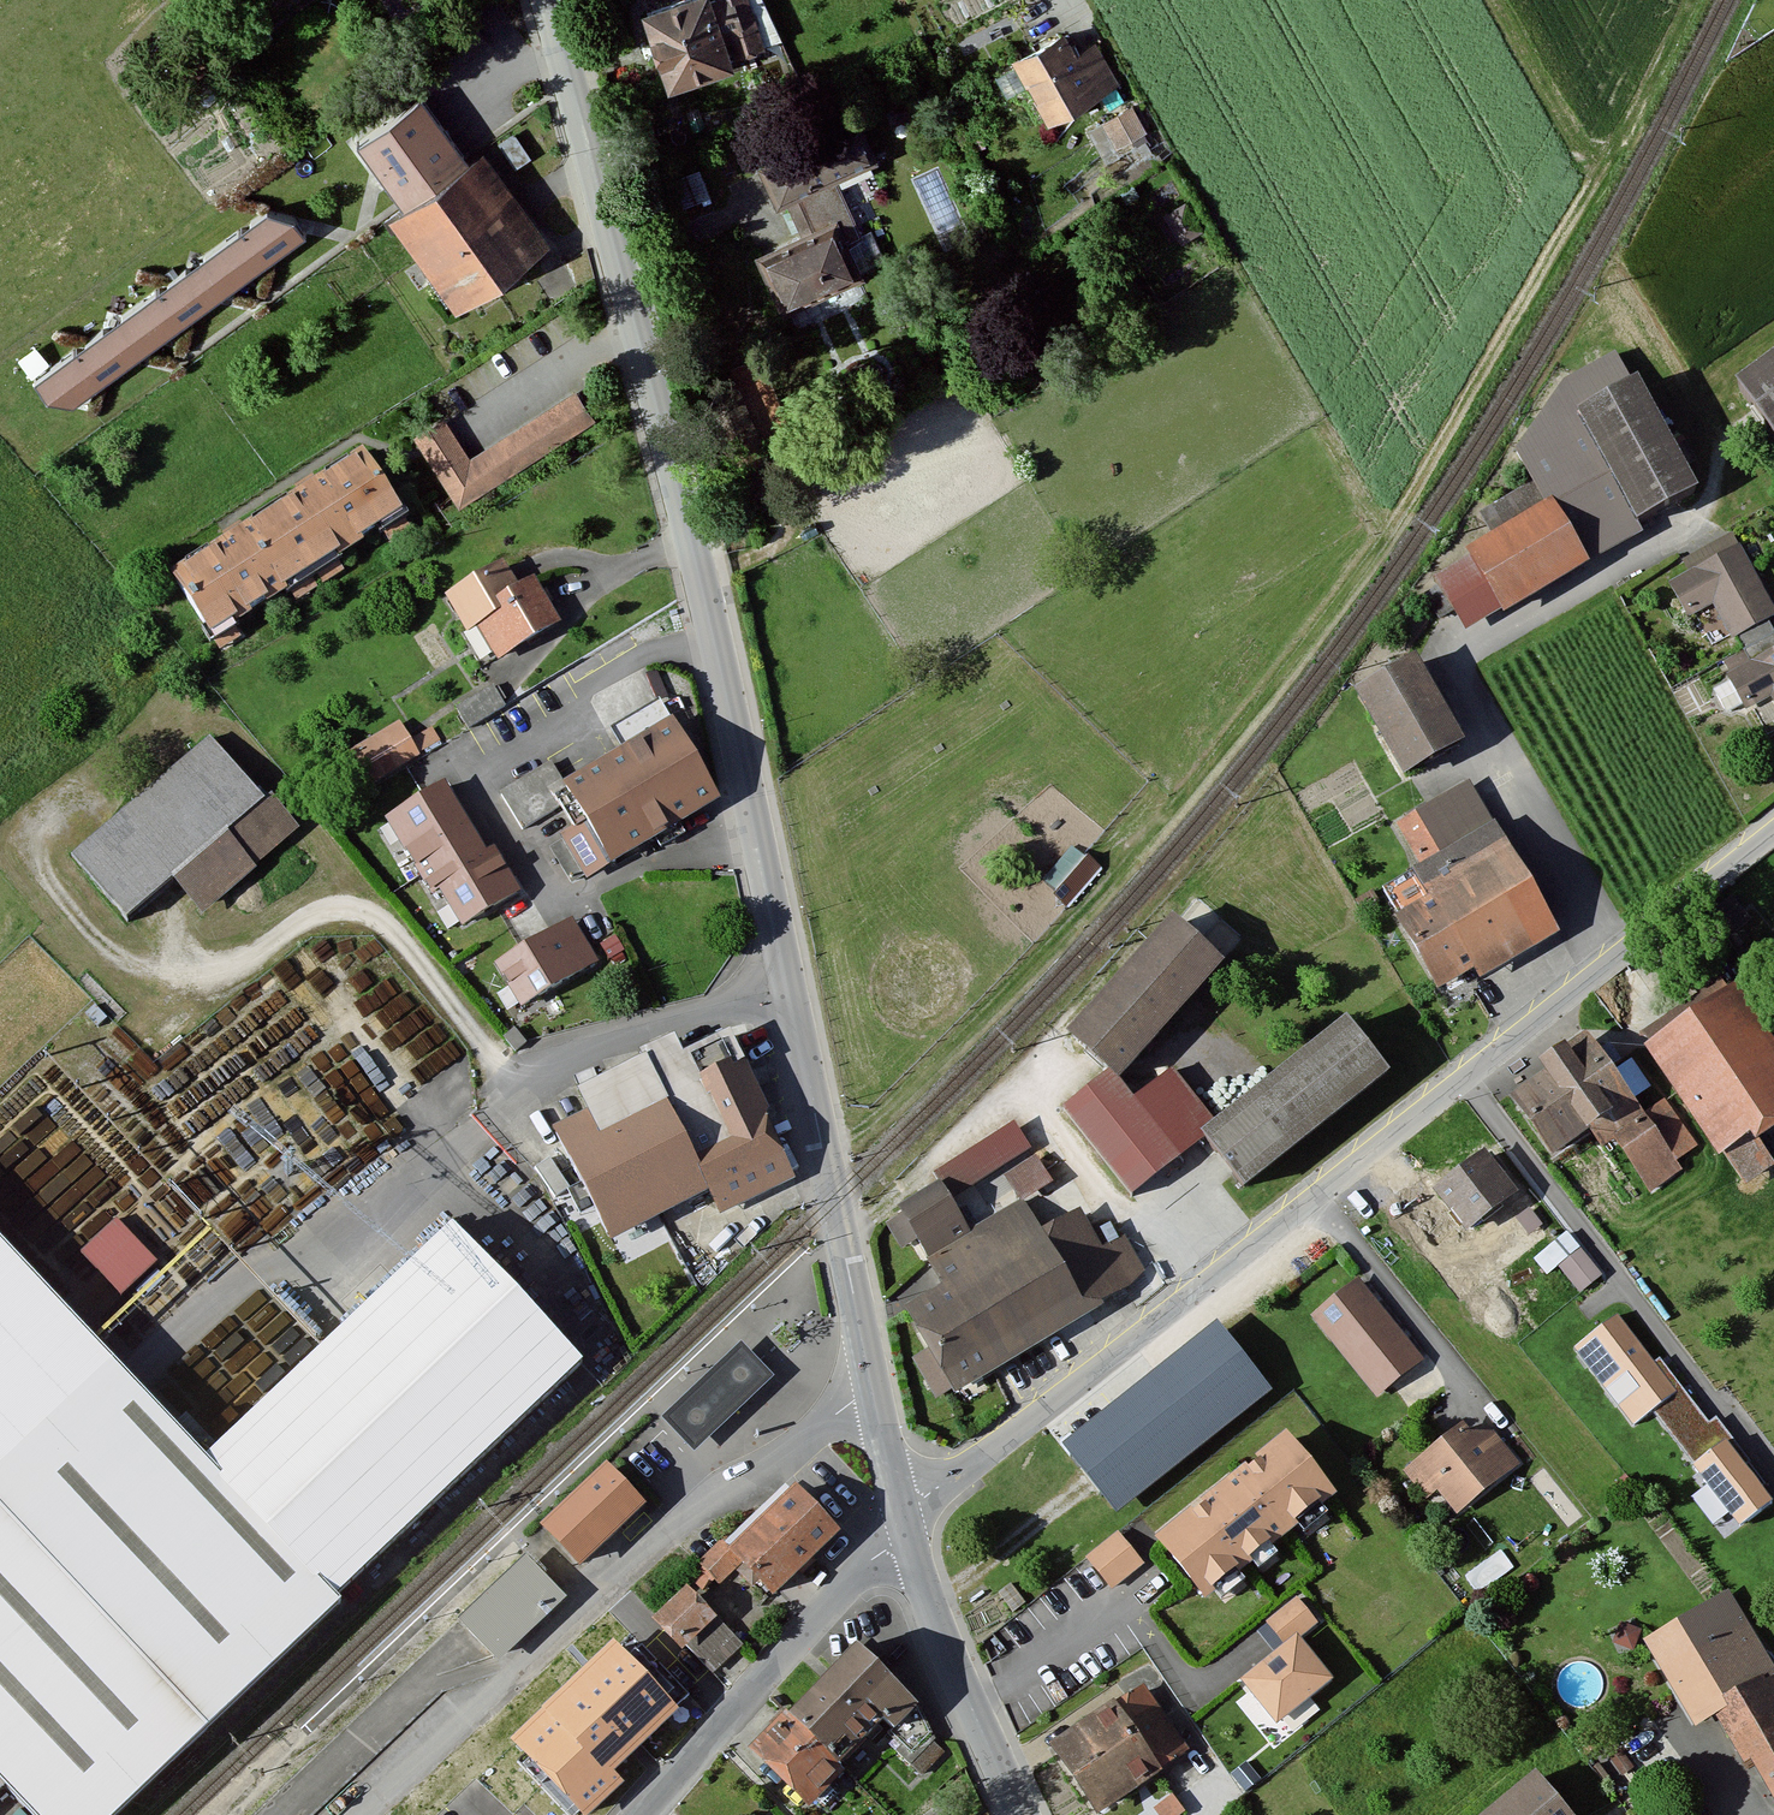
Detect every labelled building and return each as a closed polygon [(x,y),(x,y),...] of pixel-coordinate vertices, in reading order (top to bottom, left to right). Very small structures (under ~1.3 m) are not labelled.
[(650,3),(671,83),(769,57),(753,0),(663,0),(650,3)] [(1070,25),(1012,55),(1048,125),(1120,87),(1095,40),(1084,53),(1070,25)] [(1106,152),(1150,127),(1133,98),(1089,123),(1106,152)] [(865,101),(755,142),(778,203),(887,162),(865,101)] [(451,312),(550,243),(486,151),(387,219),(451,312)] [(48,367),(73,402),(307,237),(282,202),(48,367)] [(842,225),(770,253),(789,303),(862,275),(842,225)] [(1566,376),(1516,451),(1547,502),(1467,550),(1472,558),(1438,578),(1471,633),(1504,614),(1507,619),(1717,495),(1647,376),(1637,382),(1616,347),(1566,376)] [(1741,389),(1773,434),(1773,364),(1741,389)] [(444,412),(411,431),(456,504),(607,413),(587,379),(468,451),(444,412)] [(211,640),(409,514),(366,447),(168,573),(211,640)] [(1669,577),(1691,615),(1717,600),(1740,641),(1773,623),(1773,589),(1744,535),(1669,577)] [(505,556),(441,595),(465,633),(479,624),(499,657),(562,619),(537,578),(523,586),(505,556)] [(1731,671),(1750,710),(1773,699),(1773,651),(1731,671)] [(1429,655),(1363,692),(1413,781),(1479,744),(1429,655)] [(402,718),(355,745),(375,779),(422,752),(402,718)] [(616,868),(723,802),(672,721),(566,787),(616,868)] [(266,804),(209,738),(73,856),(130,922),(266,804)] [(555,807),(545,790),(565,779),(552,758),(501,786),(523,825),(555,807)] [(485,856),(446,788),(389,821),(432,894),(441,889),(463,928),(521,894),(495,850),(485,856)] [(1437,799),(1395,823),(1436,896),(1401,916),(1446,997),(1565,930),(1504,822),(1463,845),(1437,799)] [(1077,840),(1044,875),(1070,899),(1103,864),(1077,840)] [(1178,915),(1074,1035),(1113,1067),(1127,1084),(1233,962),(1178,915)] [(522,1007),(598,962),(572,920),(497,966),(522,1007)] [(1653,1052),(1733,1162),(1773,1132),(1773,1031),(1742,988),(1653,1052)] [(1208,1106),(1225,1127),(1208,1140),(1242,1184),(1385,1075),(1334,1009),(1208,1106)] [(725,1215),(800,1178),(775,1114),(736,1029),(689,1052),(680,1035),(648,1050),(652,1057),(716,1194),(725,1215)] [(1576,1048),(1513,1094),(1559,1156),(1596,1129),(1606,1143),(1652,1109),(1620,1065),(1600,1080),(1576,1048)] [(556,1131),(616,1248),(716,1194),(652,1057),(580,1094),(591,1114),(556,1131)] [(1140,1100),(1127,1084),(1113,1067),(1064,1107),(1137,1196),(1208,1140),(1225,1127),(1208,1106),(1177,1070),(1140,1100)] [(1019,1116),(948,1159),(969,1193),(1000,1174),(1019,1205),(1059,1180),(1019,1116)] [(1660,1132),(1626,1153),(1651,1192),(1685,1170),(1660,1132)] [(1490,1152),(1437,1189),(1471,1237),(1524,1200),(1490,1152)] [(898,1205),(926,1258),(972,1233),(943,1180),(898,1205)] [(82,1245),(124,1291),(160,1258),(118,1213),(82,1245)] [(1080,1214),(1044,1236),(1086,1305),(1143,1270),(1121,1234),(1101,1247),(1080,1214)] [(1543,1247),(1578,1290),(1604,1269),(1569,1226),(1543,1247)] [(211,1461),(0,1236),(0,1793),(6,1787),(32,1814),(118,1814),(341,1606),(336,1596),(588,1365),(574,1350),(455,1227),(211,1461)] [(911,1318),(959,1396),(1093,1315),(1086,1305),(1044,1236),(911,1318)] [(1420,1359),(1351,1279),(1308,1317),(1377,1397),(1420,1359)] [(1635,1425),(1676,1394),(1619,1320),(1578,1351),(1635,1425)] [(1216,1327),(1064,1447),(1120,1517),(1272,1397),(1216,1327)] [(774,1374),(742,1340),(662,1416),(695,1450),(774,1374)] [(1690,1387),(1662,1407),(1698,1455),(1725,1435),(1690,1387)] [(1465,1420),(1414,1459),(1458,1515),(1523,1464),(1496,1430),(1465,1420)] [(1286,1437),(1156,1541),(1206,1603),(1336,1498),(1286,1437)] [(1771,1504),(1726,1446),(1695,1470),(1740,1528),(1771,1504)] [(579,1563),(639,1508),(607,1473),(547,1528),(579,1563)] [(774,1593),(836,1535),(798,1495),(736,1553),(774,1593)] [(1118,1534),(1085,1558),(1111,1593),(1144,1569),(1118,1534)] [(720,1541),(693,1566),(712,1585),(738,1561),(720,1541)] [(560,1594),(526,1559),(459,1621),(493,1657),(560,1594)] [(1638,1638),(1690,1731),(1713,1718),(1743,1771),(1754,1765),(1773,1801),(1773,1669),(1729,1588),(1638,1638)] [(741,1643),(694,1593),(625,1659),(617,1649),(521,1740),(592,1814),(686,1724),(672,1709),(741,1643)] [(1289,1647),(1242,1685),(1276,1727),(1333,1682),(1298,1640),(1316,1626),(1296,1601),(1269,1622),(1289,1647)] [(925,1710),(864,1647),(756,1751),(814,1811),(851,1776),(842,1767),(890,1721),(902,1733),(925,1710)] [(1054,1751),(1098,1814),(1101,1814),(1188,1756),(1143,1690),(1054,1751)] [(1495,1814),(1561,1814),(1536,1783),(1495,1814)]
